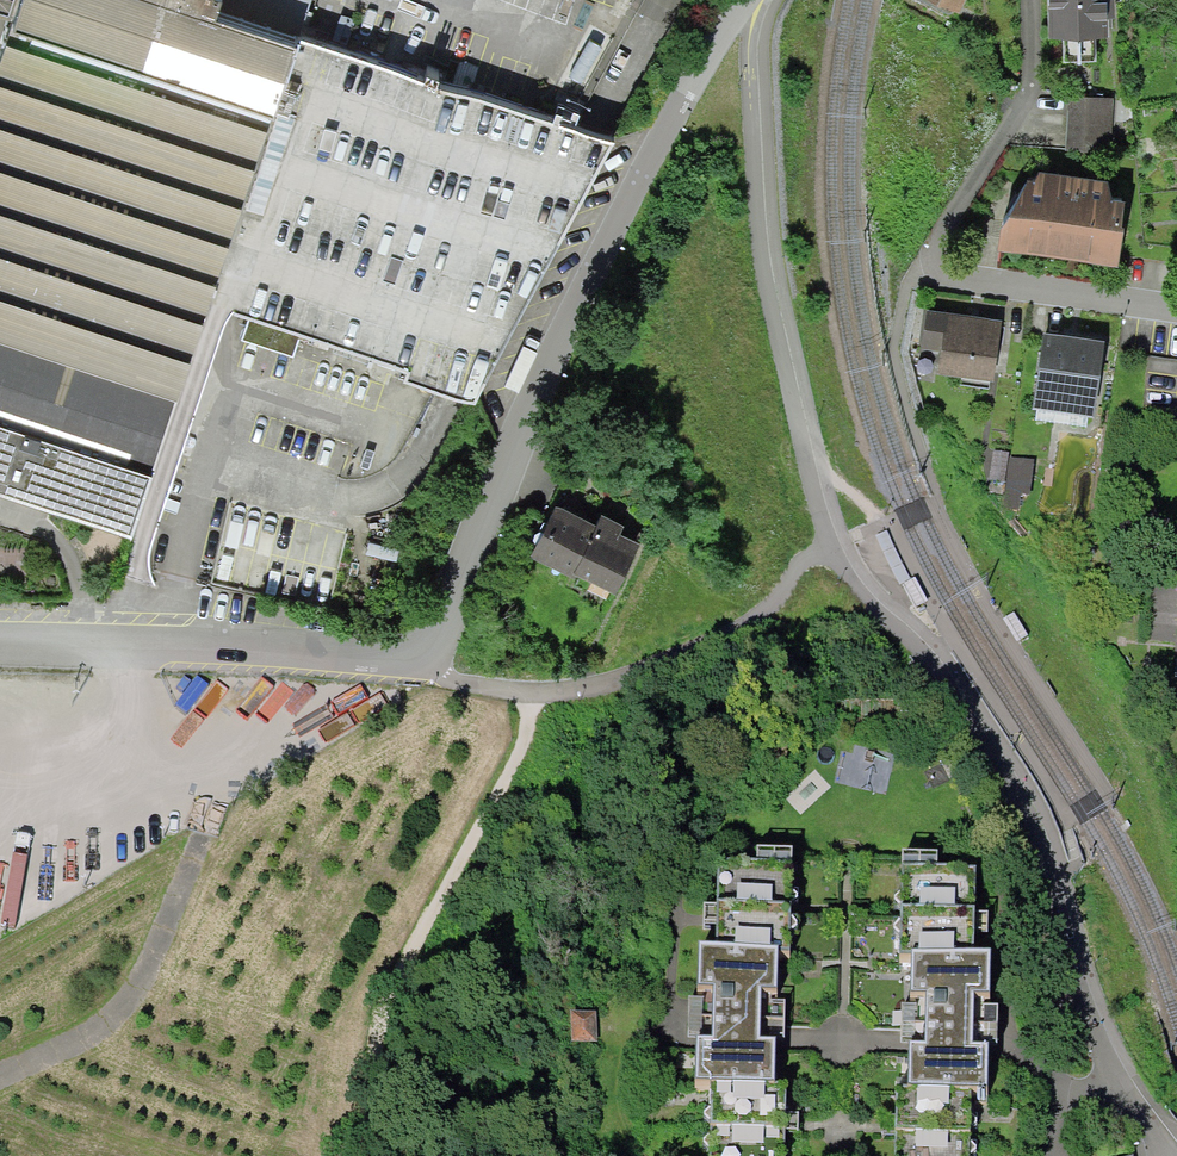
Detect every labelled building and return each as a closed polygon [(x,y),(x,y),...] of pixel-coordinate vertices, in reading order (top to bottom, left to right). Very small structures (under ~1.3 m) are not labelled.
[(10,16),(0,45),(0,420),(151,470),(307,0),(0,0),(0,13),(10,16)] [(963,13),(969,0),(938,0),(963,13)] [(1054,36),(1111,35),(1111,0),(1053,0),(1054,36)] [(1113,99),(1068,98),(1067,149),(1112,150),(1113,99)] [(294,122),(278,117),(246,211),(262,216),(294,122)] [(1108,181),(1039,171),(1034,182),(1028,181),(1002,228),(999,250),(1119,268),(1125,229),(1121,229),(1124,203),(1113,201),(1108,181)] [(1005,322),(933,313),(928,352),(945,354),(943,374),(998,381),(1005,322)] [(1113,344),(1049,333),(1037,407),(1101,418),(1113,344)] [(0,425),(0,495),(132,538),(152,476),(0,425)] [(350,529),(216,496),(200,559),(215,563),(210,582),(330,611),(350,529)] [(602,526),(558,506),(534,556),(578,577),(579,571),(602,526)] [(607,517),(579,571),(619,591),(646,537),(607,517)] [(888,537),(876,543),(899,587),(911,581),(888,537)] [(725,869),(723,949),(707,949),(705,1089),(720,1090),(719,1155),(789,1155),(790,1088),(779,1088),(779,1051),(766,1051),(767,995),(783,995),(783,959),(798,959),(800,870),(725,869)] [(909,873),(908,960),(922,960),(922,1005),(938,1006),(937,1051),(917,1051),(917,1092),(901,1092),(900,1155),(974,1155),(974,1095),(996,1095),(996,1056),(982,1056),(982,1000),(1004,1000),(1004,960),(987,960),(988,874),(909,873)]
